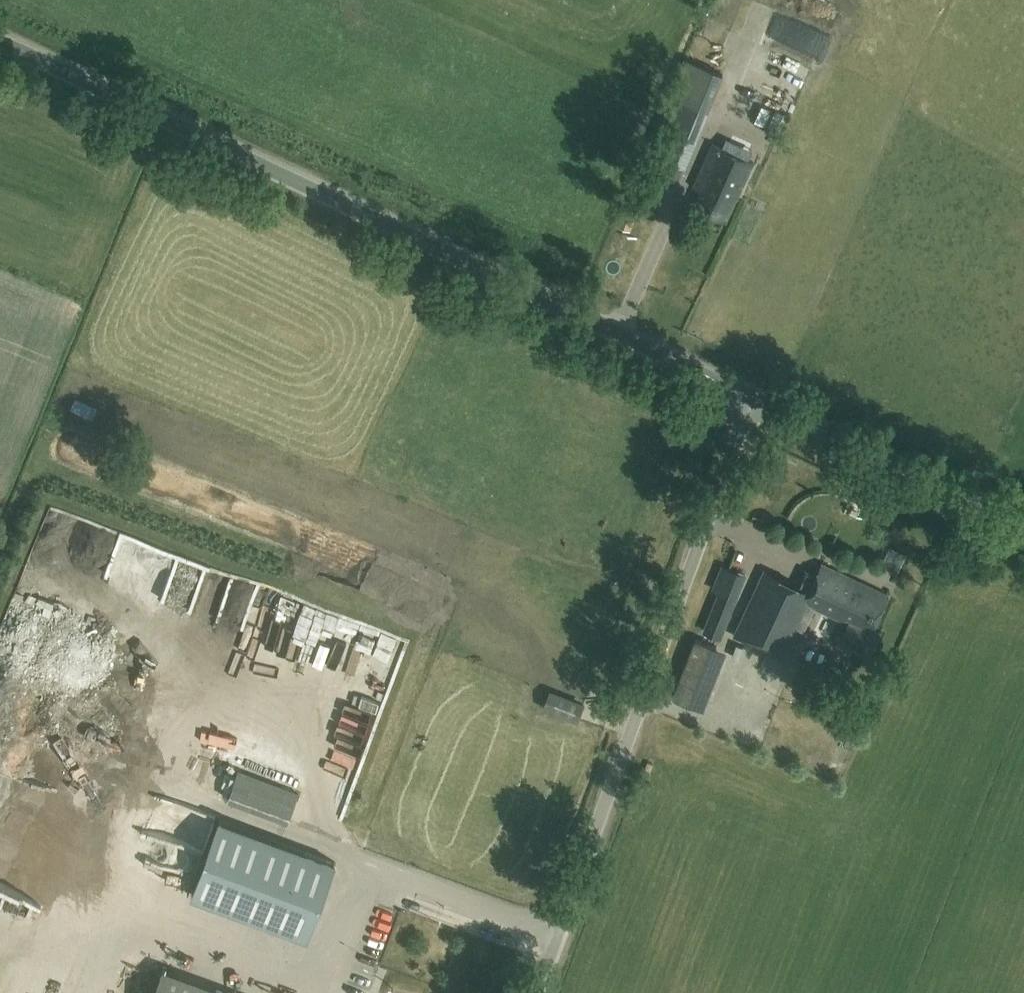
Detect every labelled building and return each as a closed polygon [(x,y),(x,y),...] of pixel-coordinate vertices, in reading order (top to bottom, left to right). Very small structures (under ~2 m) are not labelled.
[(680,177),(701,128),(669,115),(648,164),(680,177)] [(738,197),(754,162),(712,143),(694,184),(703,189),(695,207),(726,220),(736,197),(738,197)] [(719,637),(742,574),(720,566),(712,589),(718,591),(703,631),(719,637)] [(889,596),(823,566),(812,590),(801,585),(798,591),(763,574),(735,635),(781,656),(805,604),(847,623),(838,643),(870,658),(880,635),(872,632),(889,596)] [(704,710),(728,649),(695,636),(672,698),(680,701),(700,709),(704,710)] [(722,704),(720,716),(734,718),(730,738),(755,743),(761,712),(722,704)] [(220,819),(192,895),(308,938),(336,862),(220,819)] [(162,969),(153,992),(227,992),(162,969)]
